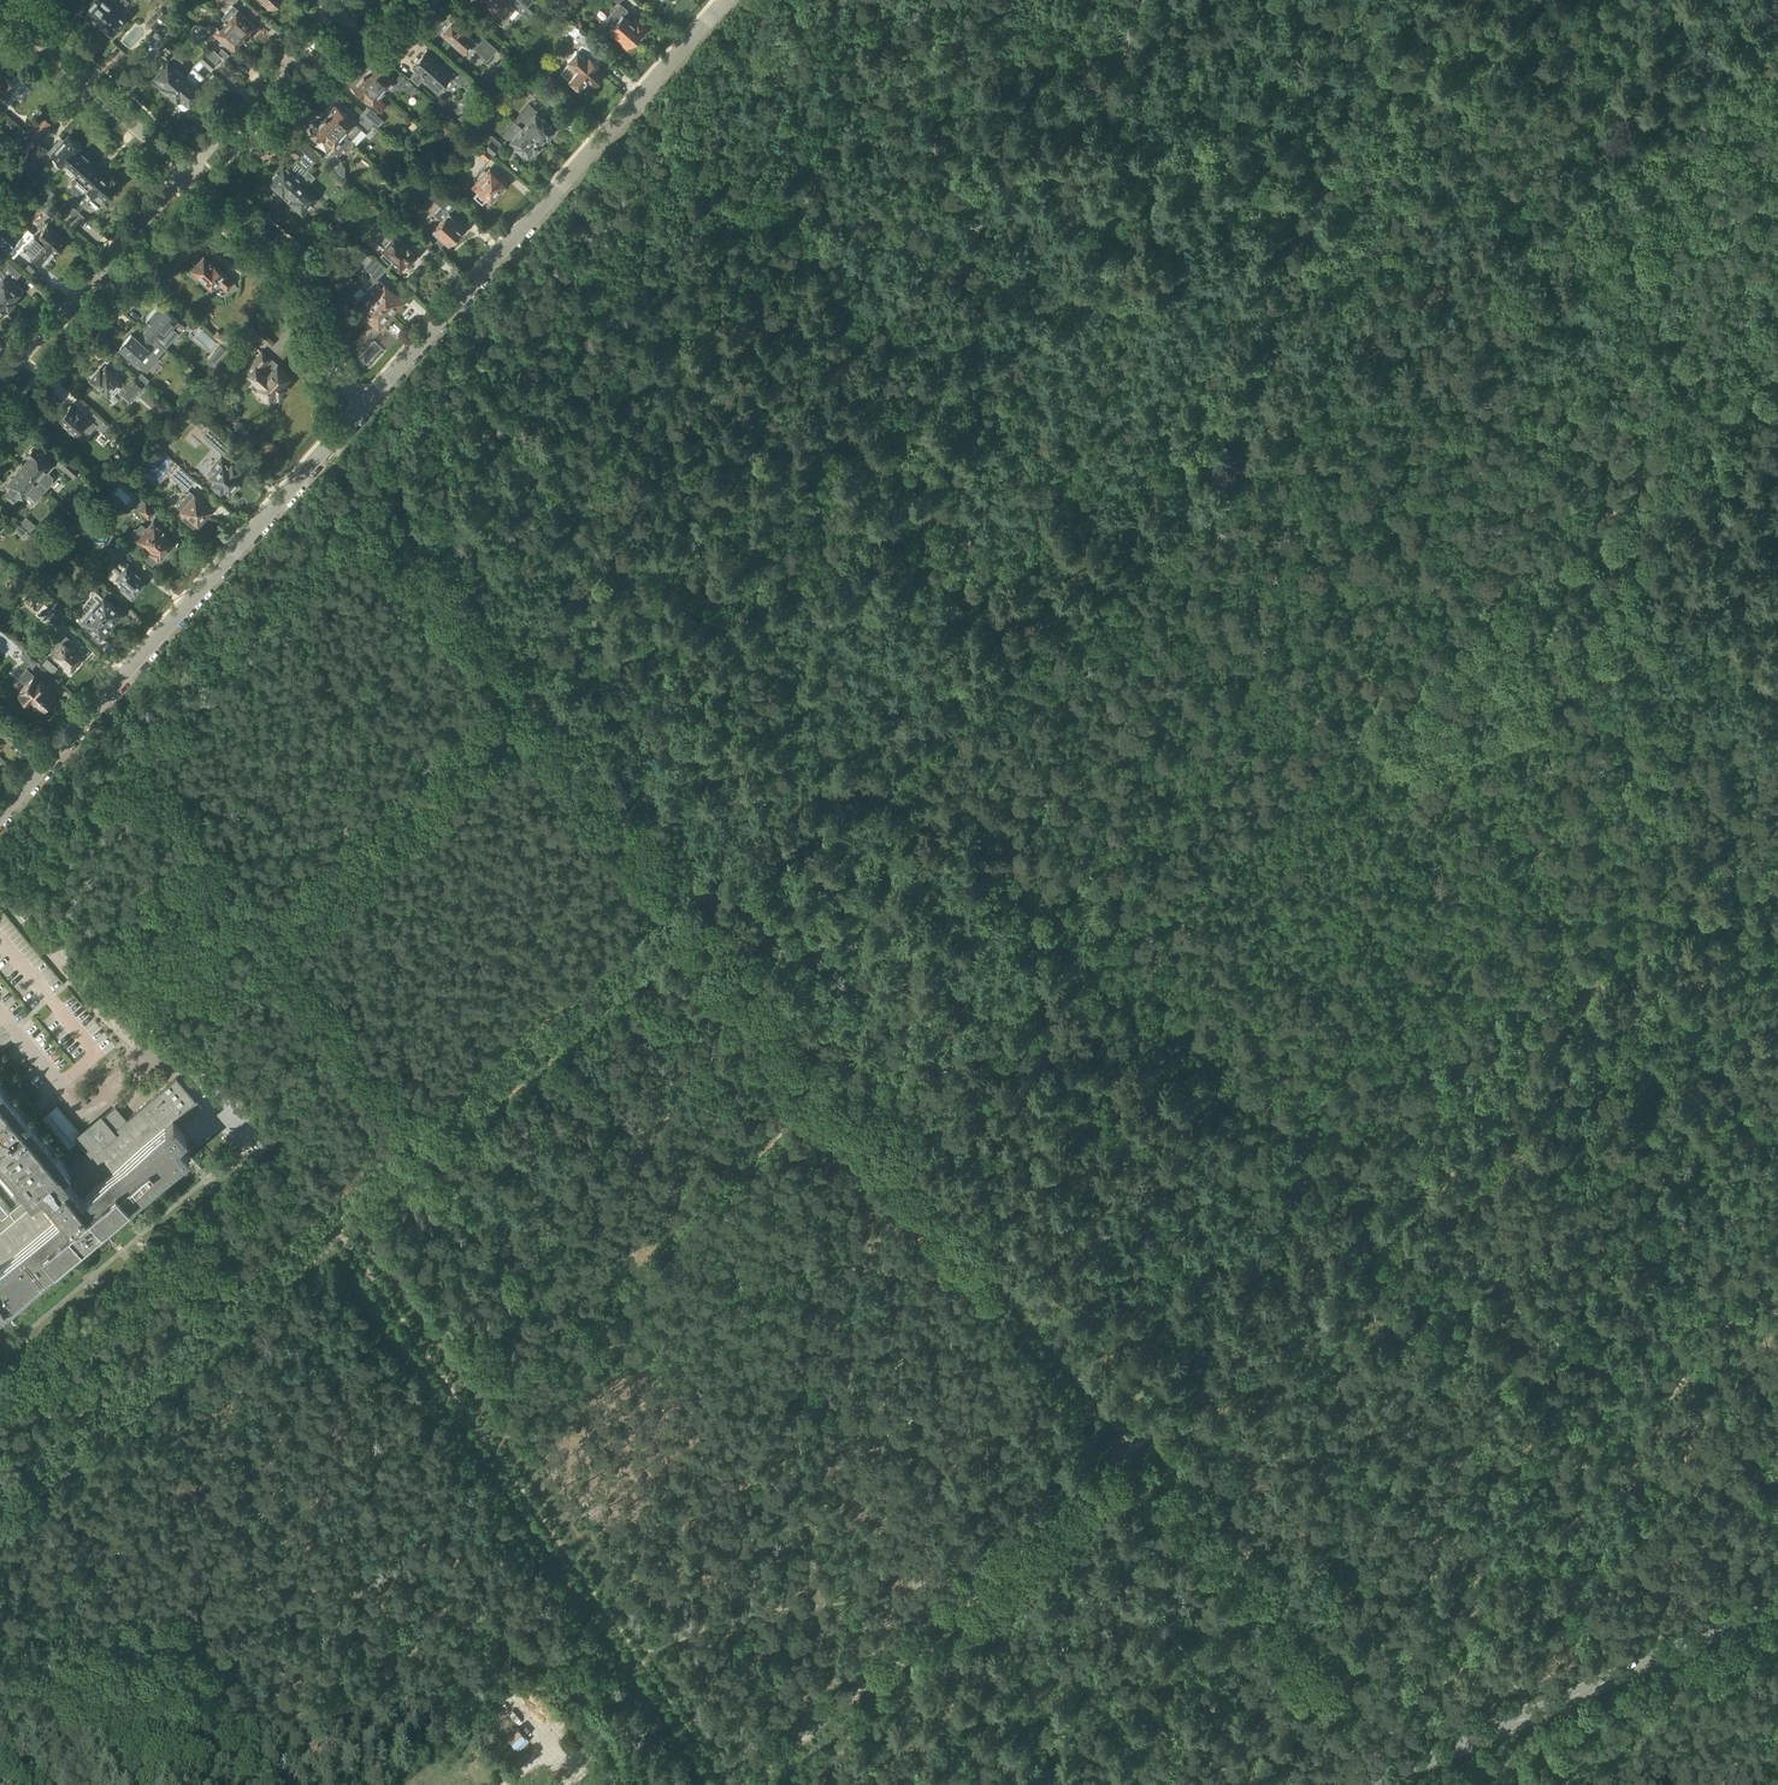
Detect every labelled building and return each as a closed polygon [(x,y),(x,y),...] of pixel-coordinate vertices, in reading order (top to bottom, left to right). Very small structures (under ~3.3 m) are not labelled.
[(95,23),(112,4),(115,0),(92,0),(85,9),(90,13),(88,16),(87,19),(90,22),(93,21),(95,22),(95,23)] [(102,26),(112,34),(115,34),(118,31),(117,29),(128,16),(121,10),(129,2),(127,0),(115,0),(112,4),(95,23),(96,23),(101,27),(102,26)] [(175,3),(171,0),(167,5),(170,9),(175,3)] [(528,7),(521,0),(478,0),(475,3),(485,12),(485,11),(500,25),(516,9),(528,20),(534,12),(528,7)] [(154,29),(170,12),(162,4),(146,22),(154,29)] [(222,19),(226,22),(227,22),(243,36),(246,38),(257,26),(238,9),(232,4),(227,10),(228,12),(222,19)] [(630,23),(622,16),(627,10),(620,4),(601,24),(608,30),(626,48),(637,36),(635,34),(638,31),(641,33),(648,26),(637,15),(630,23)] [(170,12),(154,29),(165,39),(181,22),(170,12)] [(475,41),(453,21),(442,33),(464,53),(470,46),(486,61),(496,50),(480,35),(475,41)] [(232,49),(243,36),(227,22),(226,22),(219,30),(216,27),(208,25),(207,27),(194,24),(191,29),(208,44),(216,35),(232,49)] [(593,61),(602,51),(580,31),(575,37),(584,45),(577,52),(575,51),(567,61),(569,62),(560,72),(569,79),(567,81),(569,82),(569,85),(573,88),(576,88),(577,90),(587,79),(593,84),(594,83),(597,82),(601,78),(601,75),(602,74),(594,67),(597,65),(593,61)] [(136,52),(141,57),(147,51),(141,46),(136,52)] [(422,80),(435,92),(449,76),(457,82),(464,83),(468,79),(447,60),(441,67),(431,58),(434,55),(427,49),(419,58),(417,58),(414,61),(414,63),(413,65),(417,69),(409,78),(417,85),(422,80)] [(156,87),(160,86),(168,94),(185,75),(177,68),(183,61),(175,54),(171,58),(170,59),(163,66),(155,76),(154,75),(151,79),(151,82),(156,87)] [(216,64),(205,54),(199,60),(210,70),(216,64)] [(502,58),(494,67),(503,75),(511,66),(502,58)] [(394,80),(373,61),(362,74),(381,91),(387,84),(393,89),(398,89),(401,86),(408,93),(419,92),(420,91),(401,73),(394,80)] [(4,98),(7,94),(8,95),(16,85),(5,76),(4,77),(0,73),(0,94),(4,98)] [(370,103),(381,91),(362,74),(351,87),(370,103)] [(168,94),(178,102),(178,105),(182,109),(185,109),(188,106),(187,106),(202,90),(185,75),(168,94)] [(546,108),(553,100),(542,90),(535,98),(546,108)] [(527,103),(513,119),(516,121),(515,123),(540,144),(552,130),(548,125),(549,124),(540,116),(539,117),(534,113),(536,110),(527,103)] [(335,105),(324,117),(342,134),(343,134),(345,136),(350,140),(361,128),(335,105)] [(362,112),(373,122),(378,126),(383,120),(367,106),(362,112)] [(367,129),(373,122),(362,112),(356,119),(367,129)] [(26,131),(37,140),(51,125),(41,115),(26,131)] [(445,136),(455,125),(444,115),(434,126),(445,136)] [(315,132),(332,147),(323,158),(343,176),(344,175),(344,166),(340,162),(340,159),(336,155),(337,153),(339,155),(352,141),(350,140),(345,136),(343,134),(342,134),(324,117),(323,118),(322,117),(317,124),(316,123),(311,123),(309,127),(309,131),(311,133),(315,133),(315,132)] [(504,134),(510,139),(514,144),(513,145),(521,153),(522,151),(527,155),(531,150),(533,152),(540,144),(515,123),(509,129),(504,134)] [(24,155),(36,142),(20,127),(10,139),(20,148),(12,157),(18,162),(24,155)] [(498,147),(501,144),(492,135),(483,136),(478,142),(481,144),(475,150),(480,154),(479,155),(486,161),(499,148),(498,147)] [(48,152),(51,156),(64,168),(67,164),(79,151),(82,148),(69,136),(64,141),(61,138),(48,152)] [(44,154),(48,151),(37,141),(36,142),(24,155),(35,165),(44,154)] [(300,156),(310,165),(318,156),(303,142),(295,151),(300,156)] [(69,194),(71,196),(72,195),(79,200),(81,198),(89,189),(101,176),(87,163),(89,161),(79,151),(67,164),(78,173),(75,177),(74,176),(71,180),(72,191),(69,194)] [(306,169),(310,165),(300,156),(289,169),(283,164),(276,173),(274,173),(272,174),(270,176),(269,178),(269,180),(268,181),(282,195),(296,180),(298,178),(299,177),(300,176),(303,173),(306,169)] [(494,170),(492,171),(489,168),(473,186),(478,191),(474,195),(482,202),(486,198),(490,202),(492,200),(494,200),(496,197),(496,195),(500,190),(502,190),(505,187),(505,185),(506,183),(505,182),(507,180),(502,176),(500,178),(496,174),(496,172),(494,170)] [(315,197),(305,188),(315,176),(307,169),(303,173),(300,176),(299,177),(298,178),(296,180),(282,195),(302,212),(315,197)] [(89,189),(81,198),(87,204),(91,199),(99,207),(119,185),(115,181),(117,179),(111,174),(106,180),(101,176),(89,189)] [(433,199),(441,205),(448,212),(456,203),(441,189),(433,199)] [(68,212),(73,207),(79,200),(72,195),(71,196),(62,207),(68,212)] [(364,202),(378,214),(384,207),(370,195),(364,202)] [(42,201),(38,206),(52,219),(57,213),(48,205),(42,201)] [(432,230),(448,244),(460,231),(461,232),(462,232),(463,231),(464,231),(465,229),(465,228),(465,227),(464,226),(448,212),(441,205),(434,213),(442,219),(432,230)] [(68,212),(68,213),(78,222),(83,216),(73,207),(68,212)] [(344,224),(352,214),(345,208),(336,217),(344,224)] [(67,212),(63,217),(75,227),(79,222),(78,222),(68,213),(67,212)] [(36,235),(55,252),(66,240),(47,223),(36,235)] [(383,247),(382,249),(386,253),(383,257),(391,264),(393,262),(394,261),(401,268),(406,262),(407,263),(408,264),(415,256),(407,248),(409,246),(402,240),(401,239),(403,237),(402,236),(392,228),(386,235),(384,233),(377,241),(384,247),(383,247)] [(55,252),(36,235),(34,233),(21,248),(25,252),(27,250),(42,263),(52,252),(54,254),(55,252)] [(12,260),(17,254),(0,240),(0,250),(12,260)] [(208,286),(214,280),(227,291),(234,282),(203,255),(192,268),(204,278),(201,281),(208,286)] [(391,314),(403,300),(377,278),(384,270),(372,258),(364,267),(372,274),(369,276),(369,279),(372,283),(366,290),(391,314)] [(8,308),(14,302),(13,300),(23,289),(15,282),(15,281),(14,281),(20,274),(9,264),(2,273),(0,271),(0,301),(8,308)] [(33,274),(36,271),(29,264),(26,268),(33,274)] [(332,279),(341,269),(335,264),(327,274),(332,279)] [(378,327),(391,314),(366,290),(359,298),(354,303),(355,306),(378,327)] [(8,308),(0,301),(0,316),(7,308),(8,309),(8,308)] [(146,321),(141,327),(146,331),(151,336),(159,343),(165,348),(178,333),(172,328),(177,321),(163,309),(157,304),(144,319),(146,321)] [(234,347),(241,354),(251,344),(252,346),(262,335),(253,327),(234,347)] [(119,347),(135,362),(146,372),(159,358),(157,357),(165,348),(159,343),(151,336),(146,331),(137,341),(130,335),(119,347)] [(231,332),(222,343),(230,350),(239,339),(231,332)] [(222,344),(214,352),(222,359),(229,350),(222,344)] [(289,377),(262,352),(253,362),(257,365),(249,375),(255,380),(251,384),(268,399),(275,392),(278,395),(286,387),(283,384),(289,377)] [(214,376),(222,383),(231,372),(224,365),(214,376)] [(112,374),(105,368),(101,373),(99,371),(90,381),(107,397),(115,388),(120,392),(118,394),(129,404),(144,387),(133,377),(125,386),(120,382),(115,377),(116,376),(113,373),(112,374)] [(144,386),(149,380),(141,373),(136,378),(144,386)] [(62,424),(75,435),(82,441),(96,425),(88,419),(86,421),(70,407),(54,425),(58,429),(62,424)] [(94,413),(88,419),(96,425),(103,432),(108,426),(103,422),(103,421),(94,413)] [(230,447),(208,427),(201,435),(223,455),(230,447)] [(173,436),(166,430),(155,442),(162,448),(173,436)] [(151,443),(139,455),(147,463),(159,451),(151,443)] [(29,458),(22,467),(37,480),(47,489),(53,482),(53,477),(48,473),(55,465),(34,446),(26,455),(29,458)] [(55,462),(72,478),(80,470),(63,454),(55,462)] [(205,473),(214,481),(212,484),(213,487),(217,492),(221,492),(224,488),(229,493),(236,485),(238,487),(245,479),(237,472),(239,470),(232,464),(231,465),(220,455),(205,473)] [(170,475),(187,490),(196,480),(179,465),(170,475)] [(20,499),(26,493),(35,501),(42,494),(47,489),(37,480),(22,467),(5,486),(9,489),(6,493),(13,499),(16,495),(20,499)] [(197,526),(211,509),(191,491),(176,507),(185,515),(182,519),(190,526),(193,522),(197,526)] [(392,507),(399,500),(392,493),(385,500),(392,507)] [(139,510),(148,519),(155,511),(145,503),(139,510)] [(30,532),(36,526),(26,517),(20,523),(30,532)] [(133,534),(132,535),(148,550),(143,555),(152,563),(159,555),(160,556),(163,553),(165,553),(169,548),(169,546),(172,543),(164,536),(166,534),(163,531),(164,530),(163,529),(162,530),(156,525),(155,526),(152,523),(146,529),(141,525),(139,528),(137,527),(132,532),(133,534)] [(15,530),(23,537),(28,532),(20,524),(15,530)] [(104,545),(117,556),(125,546),(113,535),(104,545)] [(127,564),(126,565),(119,558),(113,566),(120,572),(116,577),(124,585),(120,590),(131,601),(143,587),(141,585),(145,580),(127,564)] [(95,579),(85,572),(80,579),(89,586),(95,579)] [(92,610),(109,625),(115,619),(117,621),(124,614),(116,607),(114,610),(101,599),(94,592),(84,603),(92,610)] [(50,606),(54,602),(48,597),(44,601),(50,606)] [(51,609),(61,617),(67,610),(57,602),(51,609)] [(104,631),(109,625),(92,610),(84,603),(83,604),(80,604),(78,606),(79,609),(75,613),(82,620),(95,631),(93,634),(100,640),(106,633),(104,631)] [(49,619),(58,626),(63,621),(54,613),(49,619)] [(81,657),(61,641),(56,646),(55,645),(48,652),(69,670),(71,669),(72,669),(76,665),(75,663),(81,657)] [(38,663),(27,653),(21,658),(33,668),(38,663)] [(47,658),(42,663),(52,673),(57,667),(47,658)] [(33,676),(34,675),(27,669),(19,678),(26,684),(18,693),(38,711),(43,705),(45,707),(48,706),(51,703),(51,701),(49,699),(54,693),(33,676)] [(188,1153),(178,1141),(186,1135),(180,1128),(173,1120),(196,1101),(176,1078),(174,1079),(164,1088),(152,1098),(130,1116),(110,1133),(73,1164),(69,1168),(62,1160),(55,1152),(6,1093),(2,1089),(0,1086),(0,1311),(188,1153)] [(173,1120),(180,1128),(203,1109),(196,1101),(173,1120)] [(68,1149),(84,1137),(57,1105),(42,1118),(68,1149)]
